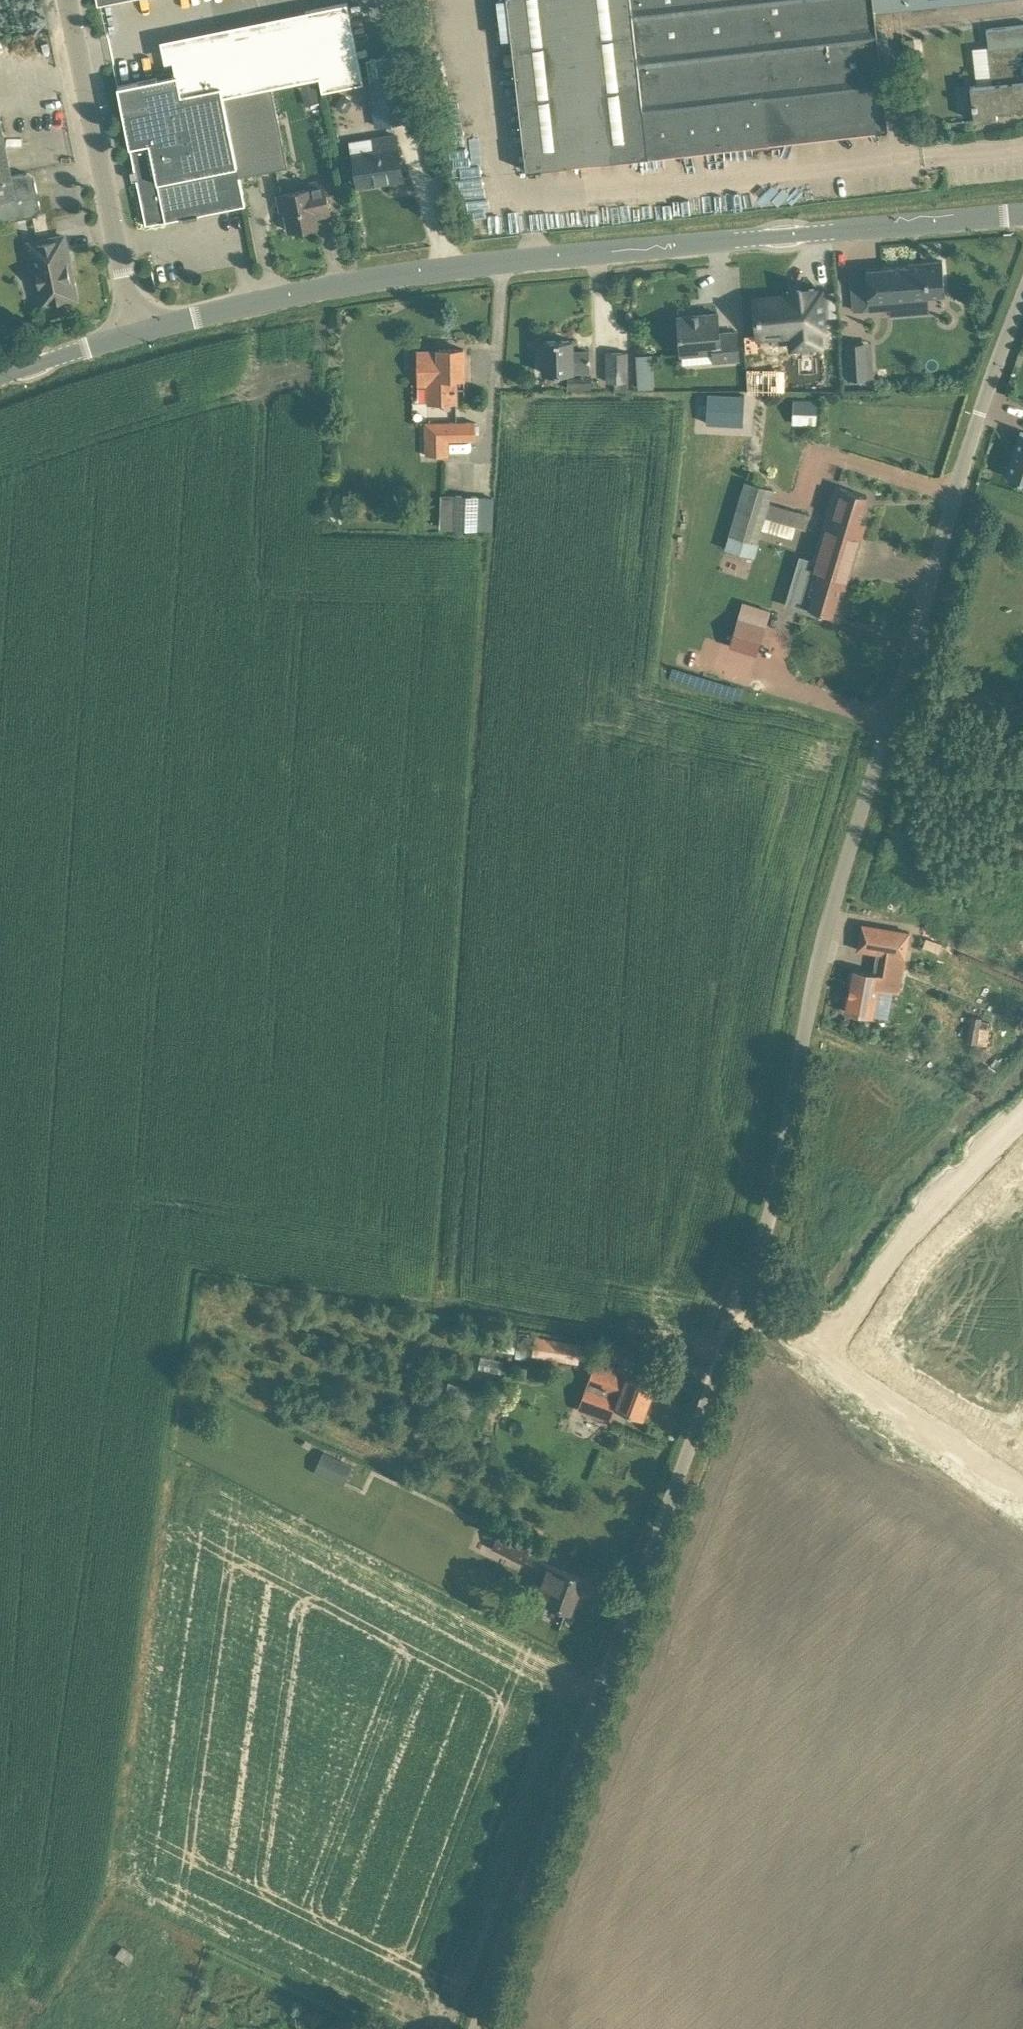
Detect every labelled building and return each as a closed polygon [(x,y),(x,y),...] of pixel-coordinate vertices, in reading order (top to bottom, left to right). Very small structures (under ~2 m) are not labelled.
[(527,170),(542,168),(542,167),(888,129),(875,11),(973,0),(507,0),(527,170)] [(223,94),(271,85),(317,75),(320,90),(365,81),(348,1),(307,10),(290,21),(170,46),(175,73),(117,85),(145,225),(183,217),(184,219),(199,216),(199,213),(245,204),(239,175),(223,94)] [(975,120),(998,116),(997,110),(1022,107),(1022,70),(1022,60),(1022,59),(1022,24),(987,28),(993,83),(970,85),(975,120)] [(401,76),(369,81),(376,125),(408,120),(404,97),(401,76)] [(299,85),(302,100),(315,98),(312,82),(299,85)] [(223,94),(239,175),(288,165),(271,85),(223,94)] [(343,94),(336,103),(338,108),(343,111),(348,110),(352,103),(350,95),(343,94)] [(7,220),(17,219),(36,214),(41,207),(35,176),(27,171),(12,174),(0,115),(0,216),(7,220)] [(396,132),(351,139),(359,184),(403,177),(396,132)] [(308,183),(309,188),(278,194),(281,212),(285,211),(289,230),(318,224),(316,216),(331,213),(324,180),(308,183)] [(29,243),(42,305),(77,298),(74,280),(75,280),(71,261),(70,261),(64,235),(29,243)] [(886,299),(946,294),(943,259),(909,262),(909,265),(867,269),(870,308),(886,307),(886,299)] [(798,293),(755,298),(759,336),(790,333),(792,347),(820,344),(818,329),(825,328),(821,291),(815,291),(814,288),(797,289),(798,293)] [(714,351),(715,361),(740,359),(739,350),(737,331),(720,332),(718,311),(678,315),(681,353),(714,351)] [(544,339),(544,372),(573,372),(573,367),(590,367),(590,350),(572,350),(572,339),(544,339)] [(865,340),(844,342),(847,378),(868,376),(865,340)] [(439,350),(418,351),(419,383),(429,383),(429,402),(456,401),(456,377),(465,377),(464,348),(439,348),(439,350)] [(650,386),(650,352),(634,353),(635,386),(650,386)] [(608,354),(608,382),(615,382),(615,391),(629,391),(629,354),(608,354)] [(586,386),(587,373),(568,372),(567,385),(586,386)] [(710,422),(740,424),(745,395),(712,394),(710,422)] [(794,426),(817,426),(817,401),(794,401),(794,426)] [(475,421),(426,422),(426,454),(448,454),(448,439),(475,439),(475,421)] [(746,480),(738,507),(765,515),(773,488),(746,480)] [(836,485),(822,532),(838,537),(840,531),(861,537),(865,522),(859,521),(867,494),(836,485)] [(442,497),(442,533),(491,533),(492,533),(492,497),(442,497)] [(765,515),(738,507),(725,548),(752,556),(765,515)] [(838,537),(822,532),(813,563),(803,560),(791,602),(813,608),(832,614),(840,586),(846,587),(861,537),(840,531),(838,537)] [(732,646),(755,652),(761,630),(738,623),(732,646)] [(672,652),(665,677),(687,683),(694,658),(672,652)] [(858,948),(882,952),(905,956),(909,931),(862,923),(858,948)] [(847,1010),(873,1014),(877,986),(899,990),(905,956),(882,952),(878,972),(854,968),(847,1010)] [(969,1014),(962,1039),(983,1045),(990,1021),(969,1014)] [(1012,1182),(1022,1192),(1022,1171),(1012,1182)] [(956,1285),(950,1295),(956,1299),(963,1289),(956,1285)] [(1006,1309),(1000,1314),(1009,1323),(1014,1317),(1006,1309)] [(535,1336),(532,1355),(578,1363),(579,1358),(581,1344),(535,1336)] [(597,1360),(579,1407),(611,1419),(617,1406),(643,1416),(656,1382),(612,1366),(597,1360)] [(457,1401),(474,1407),(479,1392),(462,1386),(457,1401)] [(354,1465),(324,1450),(314,1470),(344,1485),(354,1465)] [(496,1537),(500,1529),(486,1522),(482,1530),(496,1537)] [(496,1537),(492,1546),(523,1561),(531,1544),(500,1529),(496,1537)] [(548,1601),(570,1609),(583,1576),(543,1561),(533,1587),(550,1594),(548,1601)]
